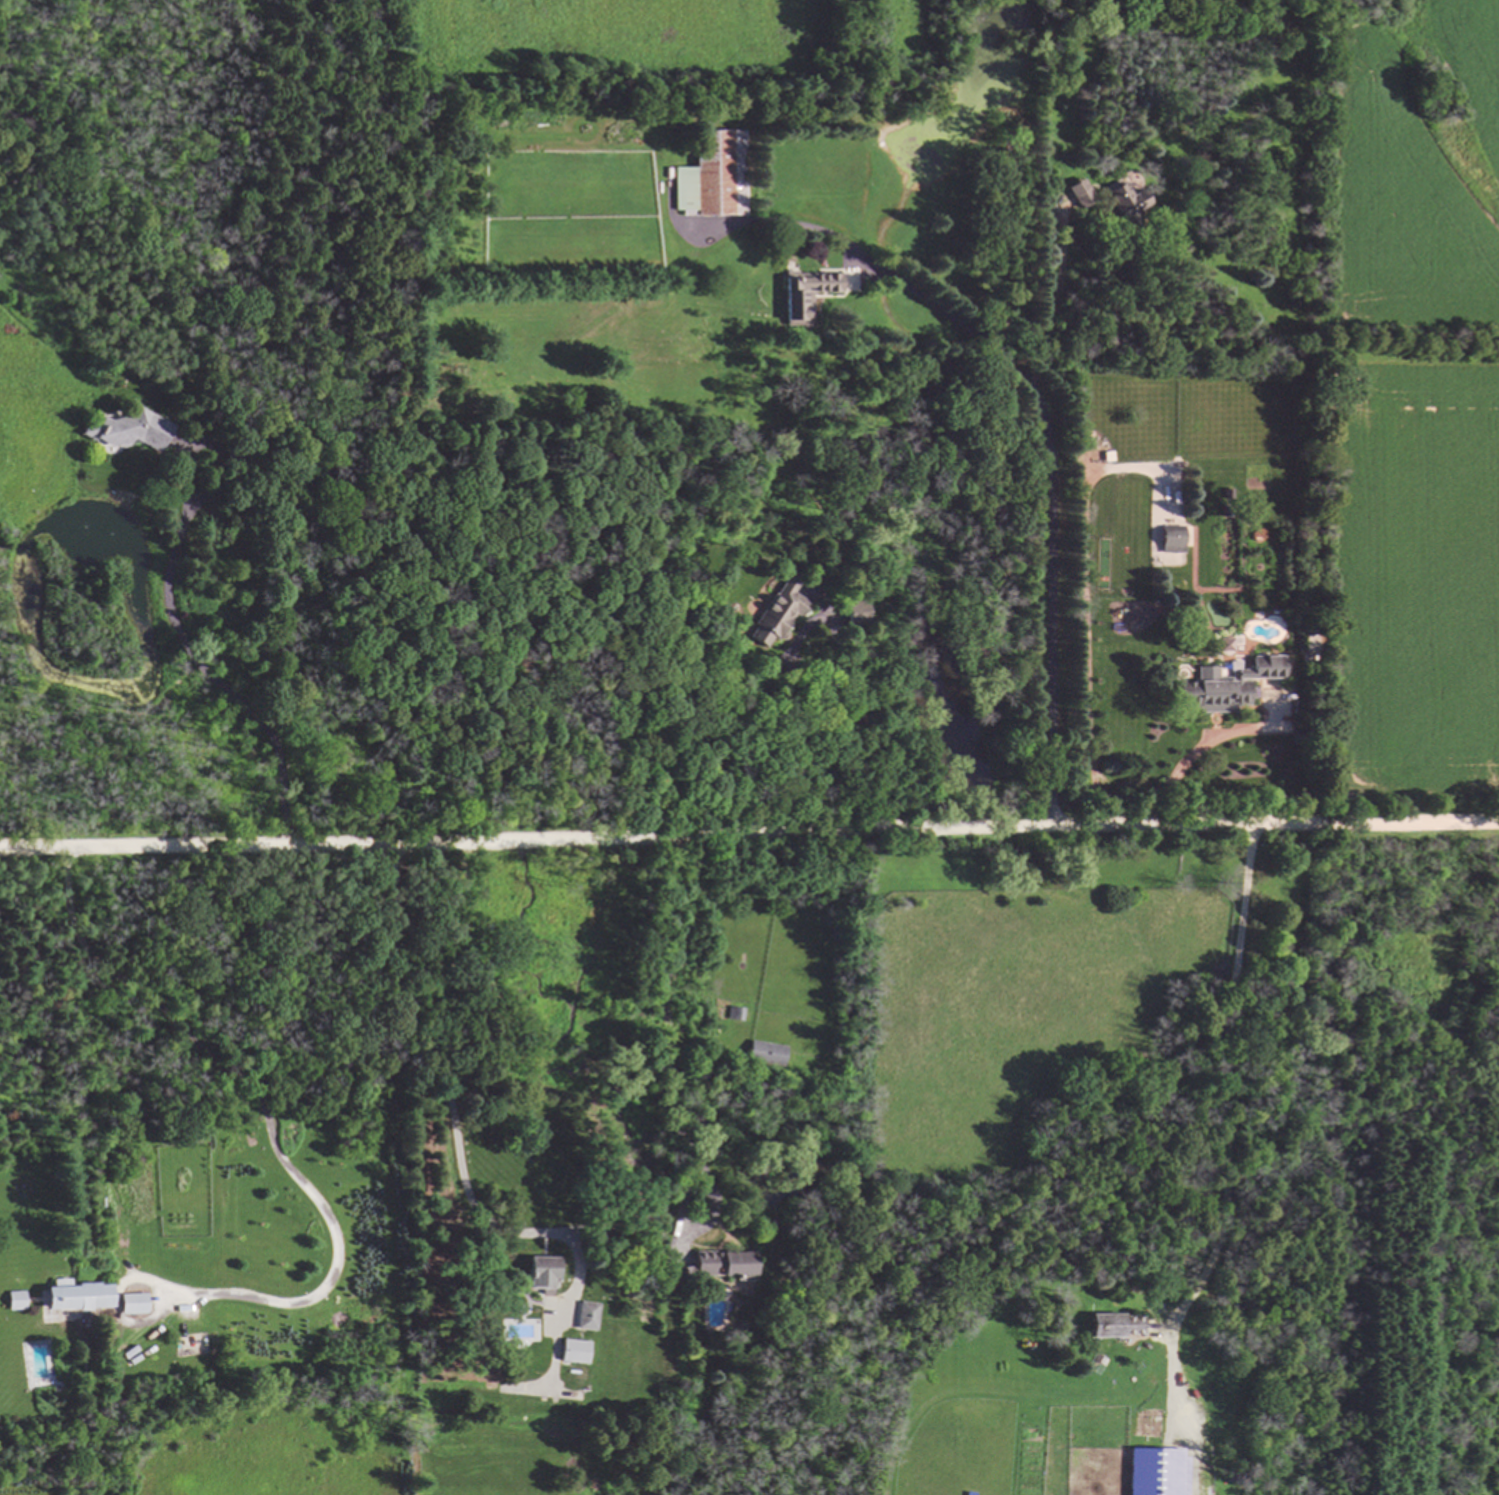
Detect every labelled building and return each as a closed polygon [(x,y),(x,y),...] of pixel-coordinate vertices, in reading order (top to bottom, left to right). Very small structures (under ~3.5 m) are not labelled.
[(738,131),(690,132),(691,168),(672,169),(673,218),(739,217),(738,131)] [(1090,201),(1077,179),(1061,188),(1073,210),(1090,201)] [(1148,204),(1139,188),(1126,195),(1119,182),(1101,191),(1123,232),(1139,224),(1132,212),(1148,204)] [(810,294),(840,294),(840,275),(779,275),(779,328),(810,328),(810,294)] [(148,446),(146,418),(104,420),(105,430),(100,430),(101,448),(148,446)] [(1180,526),(1156,526),(1156,554),(1180,554),(1180,526)] [(743,640),(766,654),(788,616),(796,620),(805,604),(789,595),(794,585),(779,577),(743,640)] [(1235,712),(1235,708),(1248,707),(1248,701),(1255,701),(1254,682),(1285,680),(1284,656),(1246,659),(1247,670),(1228,671),(1228,678),(1218,678),(1217,667),(1195,668),(1196,682),(1173,684),(1175,708),(1189,707),(1190,715),(1235,712)] [(740,1021),(741,1009),(726,1009),(726,1020),(740,1021)] [(784,1048),(748,1042),(745,1062),(781,1068),(784,1048)] [(691,1277),(718,1277),(717,1252),(694,1252),(694,1268),(672,1268),(672,1285),(691,1284),(691,1277)] [(720,1253),(720,1279),(753,1279),(753,1253),(720,1253)] [(527,1289),(557,1289),(557,1257),(527,1257),(527,1289)] [(45,1286),(45,1311),(109,1310),(109,1285),(45,1286)] [(6,1293),(6,1311),(23,1311),(23,1293),(6,1293)] [(146,1295),(119,1295),(119,1315),(146,1315),(146,1295)] [(595,1332),(598,1305),(578,1302),(574,1330),(595,1332)] [(1090,1339),(1142,1339),(1142,1316),(1090,1316),(1090,1339)] [(560,1363),(587,1364),(588,1341),(560,1340),(560,1363)] [(1142,1444),(1141,1494),(1160,1494),(1162,1445),(1142,1444)]
